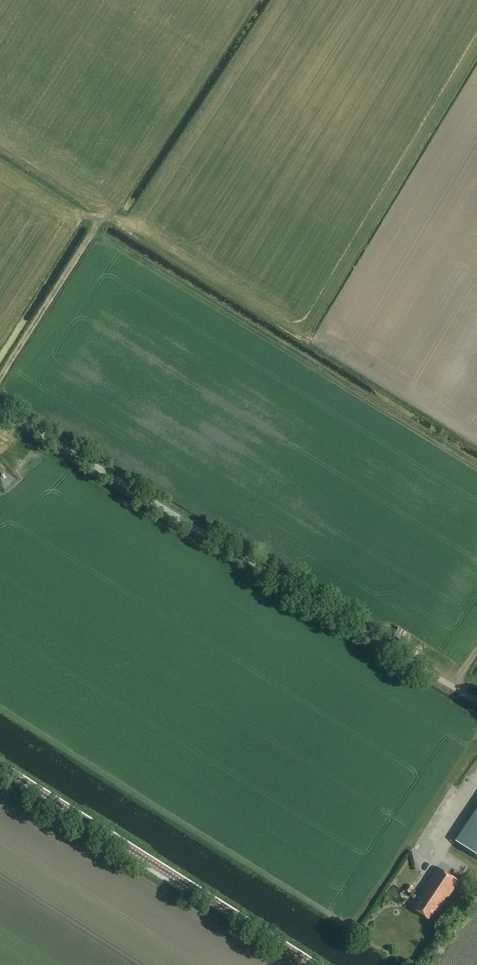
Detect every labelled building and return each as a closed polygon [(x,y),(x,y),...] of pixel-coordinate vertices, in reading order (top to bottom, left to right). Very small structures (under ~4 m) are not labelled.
[(457,841),(476,855),(476,812),(457,841)] [(413,826),(409,835),(413,837),(418,828),(413,826)] [(415,909),(430,919),(435,910),(439,912),(459,882),(439,868),(418,899),(421,900),(415,909)]
